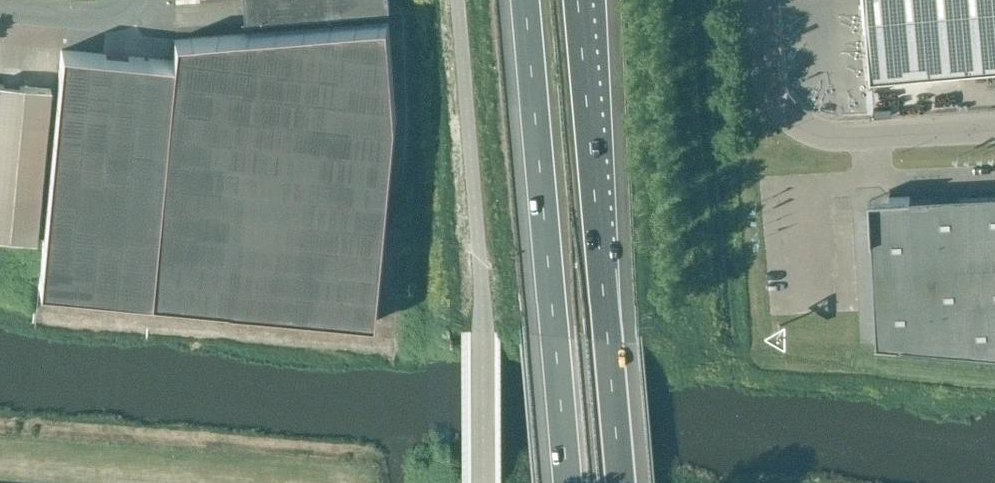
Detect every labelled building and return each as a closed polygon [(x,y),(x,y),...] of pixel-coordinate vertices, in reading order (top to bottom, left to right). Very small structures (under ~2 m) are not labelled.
[(245,23),(388,11),(387,0),(243,0),(245,23)] [(874,76),(994,66),(994,0),(867,0),(874,76)] [(396,121),(390,23),(174,40),(172,60),(61,49),(38,288),(378,320),(396,121)] [(0,84),(0,238),(35,241),(49,88),(0,84)] [(994,353),(994,191),(913,195),(912,195),(891,196),(891,199),(893,198),(894,207),(883,219),(874,220),(874,218),(872,218),(879,342),(879,344),(900,346),(900,345),(994,353)]
